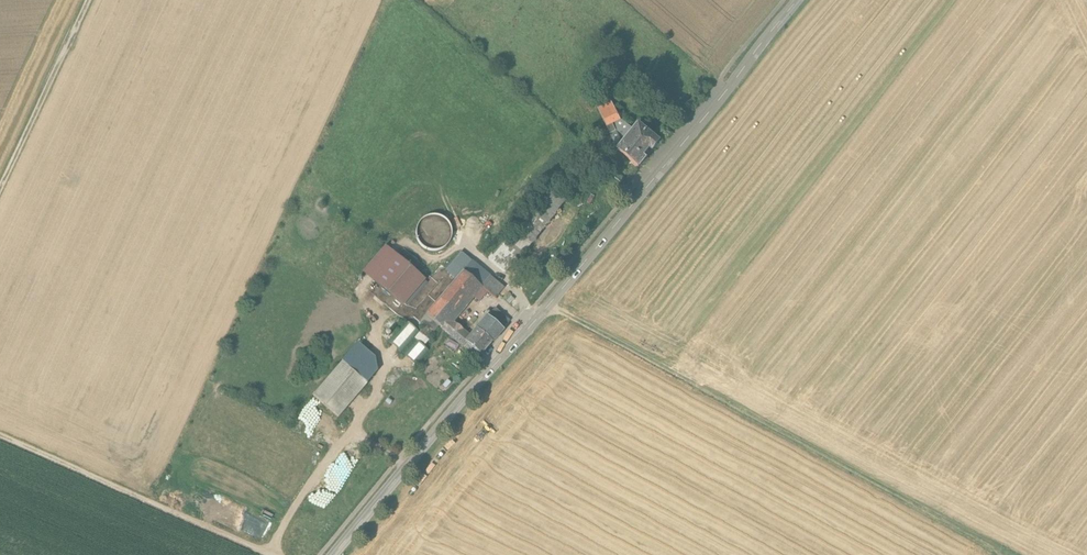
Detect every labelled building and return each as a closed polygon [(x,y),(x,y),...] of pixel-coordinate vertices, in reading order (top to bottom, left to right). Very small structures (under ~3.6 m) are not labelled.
[(610,100),(597,106),(601,116),(615,109),(610,100)] [(615,109),(601,116),(607,127),(613,125),(620,121),(615,109)] [(613,125),(607,127),(610,134),(616,131),(613,125)] [(639,125),(618,150),(639,167),(646,158),(643,156),(650,148),(653,150),(659,142),(639,125)] [(417,248),(431,237),(422,225),(408,236),(417,248)] [(495,291),(488,285),(483,291),(490,297),(495,291)] [(449,288),(425,315),(454,339),(461,331),(447,320),(464,301),(449,288)] [(510,321),(495,309),(487,317),(502,330),(510,321)] [(487,317),(477,330),(492,342),(502,330),(487,317)] [(422,346),(427,341),(407,323),(389,344),(399,353),(413,337),(422,346)] [(492,342),(477,330),(469,339),(465,344),(468,345),(480,356),(492,342)] [(461,331),(454,339),(463,347),(465,344),(469,339),(461,331)] [(415,343),(404,357),(411,362),(422,348),(415,343)] [(341,363),(312,397),(338,418),(366,385),(341,363)]
